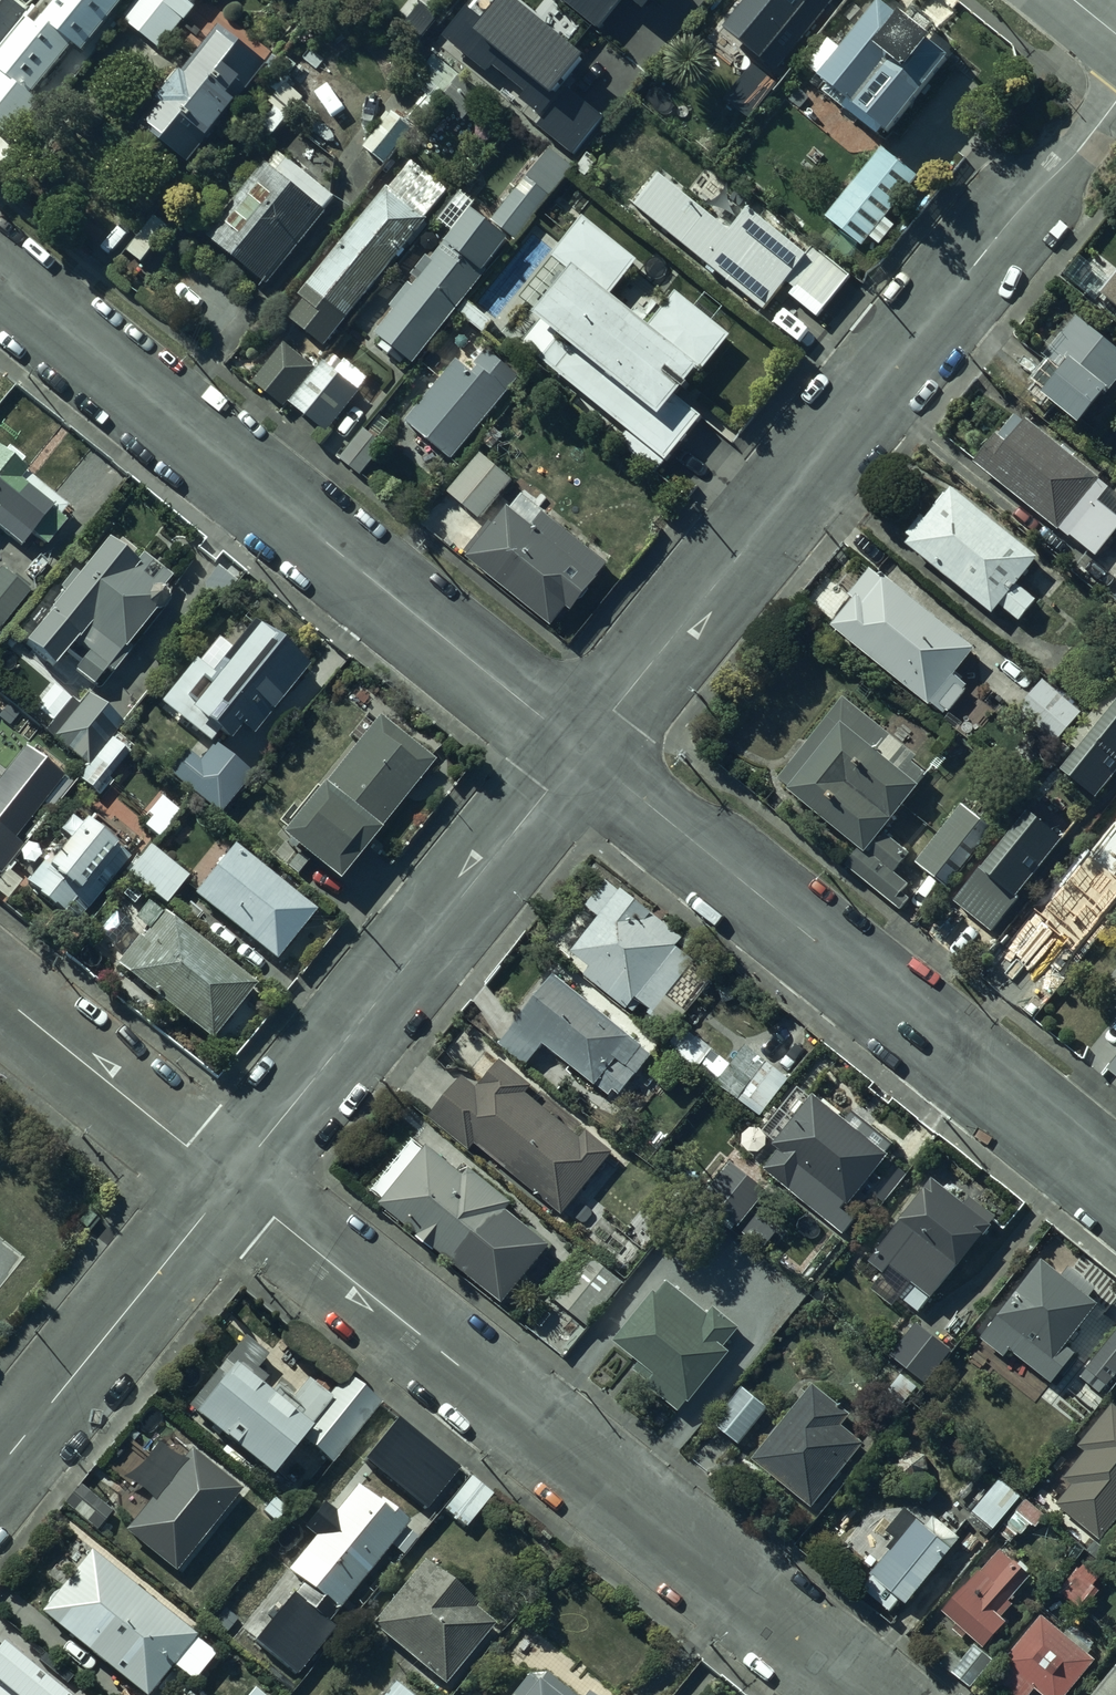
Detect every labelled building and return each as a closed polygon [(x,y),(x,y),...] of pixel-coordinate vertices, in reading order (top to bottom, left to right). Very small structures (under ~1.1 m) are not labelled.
[(35,12),(18,0),(0,0),(0,59),(35,12)] [(190,0),(140,0),(126,19),(165,48),(197,5),(190,0)] [(586,73),(619,100),(704,0),(592,0),(586,8),(618,35),(586,73)] [(785,79),(843,5),(836,0),(746,0),(723,29),(785,79)] [(950,65),(881,12),(820,89),(888,143),(950,65)] [(267,62),(220,28),(146,129),(194,163),(267,62)] [(460,77),(438,102),(462,123),(484,98),(460,77)] [(601,129),(555,93),(526,130),(572,166),(601,129)] [(410,130),(391,113),(362,150),(382,166),(410,130)] [(882,154),(831,223),(871,253),(922,183),(882,154)] [(267,165),(208,234),(267,283),(325,214),(267,165)] [(641,213),(769,319),(793,290),(827,318),(858,281),(821,250),(812,261),(756,216),(734,242),(665,185),(641,213)] [(425,223),(384,190),(302,292),(343,325),(425,223)] [(510,245),(468,213),(372,337),(414,369),(510,245)] [(153,217),(124,253),(139,265),(168,229),(153,217)] [(640,266),(585,222),(554,261),(574,277),(535,326),(572,355),(556,375),(670,465),(707,419),(682,399),(732,337),(678,295),(648,332),(611,303),(640,266)] [(1083,273),(1115,300),(1115,233),(1083,273)] [(1073,319),(1042,359),(1060,373),(1038,401),(1075,431),(1115,379),(1115,352),(1073,319)] [(282,410),(286,404),(324,434),(358,392),(322,362),(315,371),(282,344),(250,384),(282,410)] [(454,361),(402,423),(450,462),(516,382),(486,357),(471,375),(454,361)] [(1012,417),(973,466),(1091,560),(1115,529),(1115,500),(1012,417)] [(363,431),(338,460),(359,477),(383,448),(363,431)] [(479,454),(443,493),(476,523),(512,484),(479,454)] [(0,458),(0,536),(0,535),(25,555),(35,542),(50,554),(69,530),(64,525),(72,515),(1,458),(0,458)] [(1036,564),(952,493),(906,547),(992,619),(999,610),(1017,625),(1034,605),(1015,589),(1036,564)] [(566,615),(575,620),(609,572),(517,501),(466,565),(553,633),(566,615)] [(110,548),(27,653),(57,677),(77,651),(112,678),(183,590),(147,561),(139,571),(110,548)] [(0,567),(0,622),(4,626),(31,590),(0,567)] [(973,652),(873,570),(826,627),(940,720),(966,689),(952,678),(973,652)] [(253,744),(309,672),(258,633),(189,722),(230,753),(243,736),(253,744)] [(1080,715),(1042,682),(1012,717),(1051,750),(1080,715)] [(73,698),(47,730),(88,766),(78,779),(95,793),(132,749),(114,735),(118,731),(100,716),(107,706),(89,691),(79,703),(73,698)] [(1057,777),(1093,805),(1115,777),(1115,703),(1057,777)] [(936,773),(849,704),(784,787),(868,861),(936,773)] [(337,892),(433,767),(372,721),(279,845),(337,892)] [(253,779),(215,751),(203,768),(186,755),(166,782),(221,822),(253,779)] [(0,876),(71,787),(29,753),(0,790),(0,876)] [(960,806),(913,863),(945,889),(992,832),(960,806)] [(1062,843),(1026,815),(953,908),(990,936),(1062,843)] [(78,933),(134,863),(88,825),(31,895),(78,933)] [(189,874),(150,843),(129,873),(167,903),(189,874)] [(316,919),(233,854),(194,904),(276,969),(316,919)] [(1104,859),(1074,899),(1061,890),(1027,935),(1038,944),(1028,957),(1062,982),(1115,909),(1115,868),(1104,859)] [(687,943),(610,888),(588,914),(602,925),(572,959),(593,975),(586,984),(630,1018),(636,1007),(655,1019),(697,966),(682,955),(687,943)] [(167,917),(120,973),(213,1049),(257,994),(167,917)] [(657,1069),(551,986),(501,1049),(533,1074),(548,1055),(622,1113),(657,1069)] [(775,1071),(751,1052),(718,1093),(742,1112),(775,1071)] [(480,1096),(463,1081),(424,1126),(467,1163),(477,1151),(561,1223),(615,1162),(586,1137),(578,1146),(528,1103),(535,1095),(504,1068),(480,1096)] [(893,1162),(821,1105),(764,1177),(836,1234),(893,1162)] [(460,1181),(427,1155),(377,1214),(504,1314),(553,1251),(509,1222),(514,1213),(467,1175),(460,1181)] [(771,1192),(727,1157),(697,1194),(745,1232),(745,1233),(765,1249),(779,1230),(756,1211),(771,1192)] [(995,1233),(936,1187),(870,1269),(886,1282),(881,1288),(924,1322),(995,1233)] [(550,1302),(590,1334),(624,1292),(584,1260),(550,1302)] [(1097,1310),(1043,1271),(985,1349),(1051,1398),(1077,1363),(1064,1354),(1097,1310)] [(714,1323),(666,1287),(615,1355),(694,1413),(733,1361),(725,1355),(743,1332),(720,1315),(714,1323)] [(954,1349),(918,1321),(892,1356),(907,1367),(889,1391),(909,1406),(927,1382),(928,1384),(954,1349)] [(1081,1375),(1103,1392),(1115,1374),(1115,1332),(1081,1375)] [(299,1447),(330,1473),(380,1412),(346,1385),(328,1407),(304,1387),(289,1404),(275,1392),(268,1401),(234,1374),(192,1423),(268,1485),(299,1447)] [(819,1392),(758,1468),(819,1517),(872,1451),(849,1433),(857,1423),(819,1392)] [(744,1449),(773,1413),(748,1393),(719,1430),(744,1449)] [(1076,1456),(1108,1480),(1115,1470),(1115,1402),(1076,1456)] [(129,1540),(176,1579),(244,1496),(198,1458),(129,1540)] [(470,1476),(444,1508),(467,1526),(492,1494),(470,1476)] [(1005,1476),(968,1519),(989,1537),(1026,1494),(1005,1476)] [(357,1491),(286,1578),(336,1619),(407,1532),(357,1491)] [(70,1508),(102,1534),(115,1518),(83,1492),(70,1508)] [(901,1623),(954,1556),(917,1527),(864,1594),(901,1623)] [(1001,1546),(945,1612),(983,1644),(1039,1577),(1001,1546)] [(135,1694),(155,1694),(196,1645),(94,1562),(45,1622),(135,1694)] [(420,1570),(369,1632),(442,1692),(494,1630),(420,1570)] [(1103,1591),(1081,1573),(1060,1600),(1082,1617),(1103,1591)] [(3,1658),(20,1637),(0,1620),(0,1656),(3,1658)] [(1042,1624),(991,1687),(1001,1694),(1074,1694),(1096,1668),(1042,1624)] [(287,1632),(260,1665),(290,1689),(317,1657),(287,1632)] [(994,1658),(978,1644),(955,1671),(971,1684),(994,1658)] [(540,1668),(517,1694),(573,1694),(540,1668)] [(1100,1694),(1115,1694),(1115,1676),(1100,1694)]
